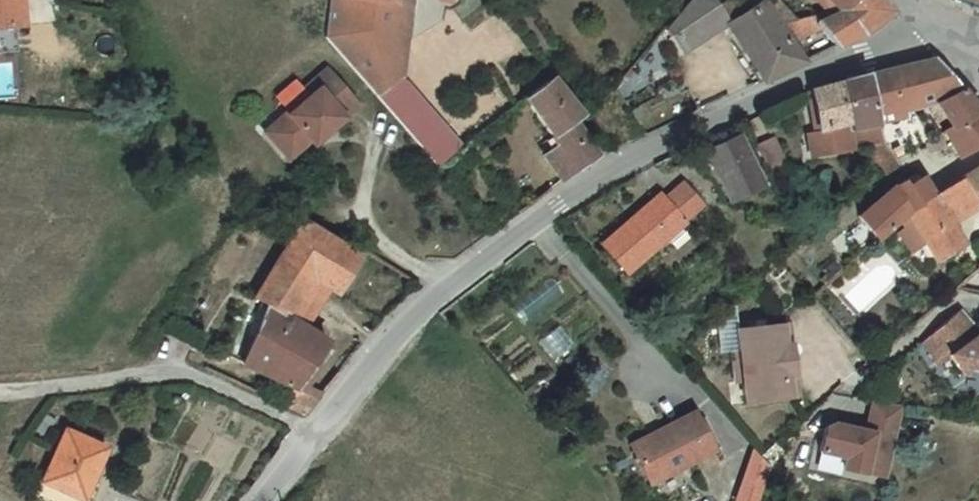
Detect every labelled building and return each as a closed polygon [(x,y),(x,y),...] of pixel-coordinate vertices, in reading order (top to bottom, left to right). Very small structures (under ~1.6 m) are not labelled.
[(26,28),(24,0),(0,0),(0,29),(26,28)] [(333,19),(401,29),(405,4),(406,0),(337,0),(333,19)] [(713,0),(689,0),(682,8),(663,30),(680,56),(727,23),(713,0)] [(766,6),(780,26),(798,20),(780,0),(769,0),(766,6)] [(847,2),(841,8),(798,20),(780,26),(794,47),(823,22),(841,44),(858,34),(877,23),(897,8),(888,0),(849,0),(847,2)] [(401,29),(333,19),(329,38),(350,60),(377,93),(391,82),(396,87),(404,80),(411,51),(404,50),(406,38),(413,39),(420,7),(405,4),(401,29)] [(766,6),(730,27),(765,81),(804,62),(799,55),(794,47),(780,26),(766,6)] [(820,46),(799,55),(804,62),(824,52),(820,46)] [(870,75),(879,124),(902,119),(900,108),(925,100),(968,86),(934,56),(870,75)] [(360,114),(329,74),(308,92),(316,98),(291,119),(286,114),(266,130),(291,161),(311,145),(316,151),(360,114)] [(870,75),(849,83),(855,129),(879,124),(870,75)] [(560,76),(531,98),(562,145),(550,153),(567,180),(606,151),(583,115),(585,113),(560,76)] [(382,99),(440,166),(462,149),(404,80),(396,87),(391,82),(377,93),(382,99)] [(855,129),(849,83),(815,92),(820,135),(823,156),(853,152),(852,147),(867,144),(867,148),(874,148),(878,147),(882,146),(879,124),(855,129)] [(939,121),(951,114),(957,123),(978,109),(978,99),(968,86),(925,100),(939,121)] [(978,146),(978,109),(957,123),(951,127),(969,152),(978,146)] [(751,146),(744,132),(716,145),(723,158),(751,146)] [(823,156),(820,135),(809,136),(811,157),(823,156)] [(760,147),(772,171),(787,164),(776,140),(760,147)] [(723,158),(716,145),(710,148),(734,199),(769,184),(751,146),(723,158)] [(947,257),(974,239),(959,216),(978,202),(978,167),(963,178),(943,192),(915,211),(934,238),(947,257)] [(901,224),(915,211),(943,192),(926,168),(897,187),(861,219),(880,243),(901,224)] [(706,202),(691,185),(673,201),(668,194),(614,245),(636,269),(706,202)] [(919,248),(934,238),(915,211),(901,224),(919,248)] [(356,257),(299,223),(275,263),(334,296),(356,257)] [(302,327),(314,334),(334,296),(275,263),(253,301),(269,310),(302,327)] [(967,302),(931,334),(949,353),(959,344),(972,359),(978,353),(978,316),(967,302)] [(302,327),(269,310),(245,358),(277,375),(302,327)] [(798,316),(746,322),(749,342),(741,344),(743,359),(745,375),(752,373),(754,395),(806,388),(804,367),(797,368),(796,353),(794,339),(800,338),(798,316)] [(273,405),(302,418),(314,404),(319,399),(303,390),(328,342),(314,334),(302,327),(277,375),(285,380),(273,405)] [(722,330),(721,354),(739,354),(739,330),(722,330)] [(800,338),(794,339),(796,353),(797,368),(804,367),(802,352),(800,338)] [(903,467),(914,397),(885,391),(880,422),(846,416),(839,421),(835,445),(861,449),(859,461),(881,465),(882,463),(903,467)] [(725,446),(705,410),(642,442),(660,478),(725,446)] [(67,427),(44,480),(82,497),(90,480),(92,481),(93,480),(108,445),(67,427)] [(776,500),(777,500),(779,493),(787,461),(774,444),(772,442),(758,497),(776,500)] [(82,497),(44,480),(41,478),(34,493),(53,500),(81,500),(82,497)] [(93,480),(92,481),(90,480),(82,497),(81,500),(91,500),(99,483),(93,480)]
